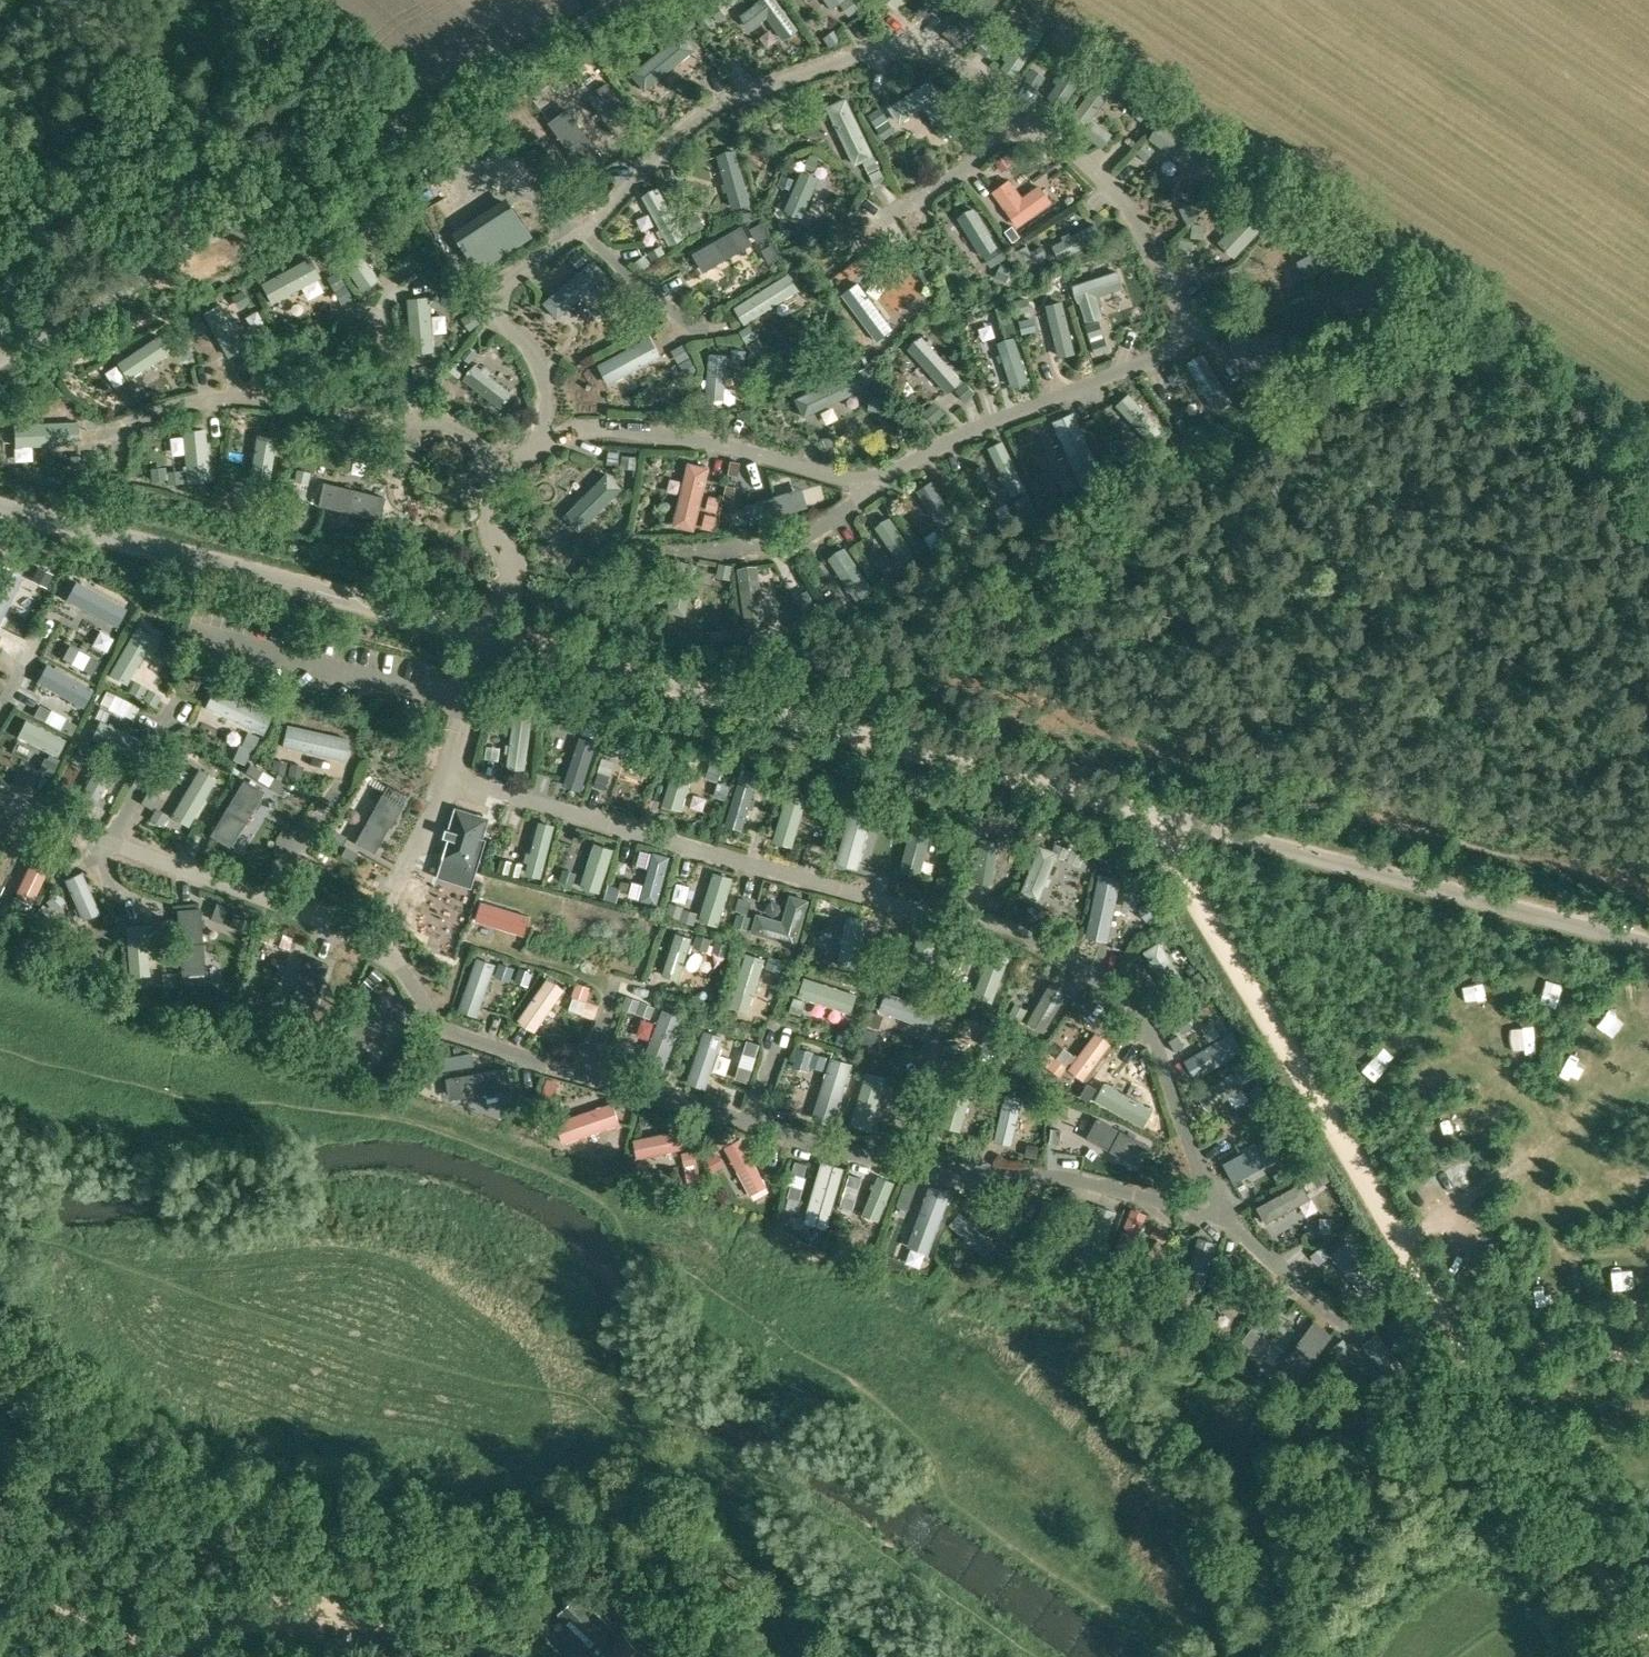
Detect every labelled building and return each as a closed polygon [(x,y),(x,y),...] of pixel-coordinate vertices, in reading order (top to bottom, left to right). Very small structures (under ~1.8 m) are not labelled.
[(768,13),(784,35),(797,26),(778,0),(754,0),(736,13),(747,28),(768,13)] [(930,12),(943,21),(958,0),(938,0),(930,12)] [(1045,30),(1031,20),(1000,65),(1014,75),(1045,30)] [(695,48),(681,30),(631,69),(645,87),(695,48)] [(1086,68),(1074,59),(1047,95),(1059,104),(1086,68)] [(959,126),(928,79),(890,104),(900,120),(923,105),(944,136),(959,126)] [(1112,130),(1092,115),(1111,90),(1097,79),(1069,116),(1103,141),(1112,130)] [(873,152),(845,95),(825,106),(853,162),(873,152)] [(1200,151),(1167,125),(1155,141),(1188,167),(1200,151)] [(728,189),(718,154),(706,157),(717,193),(728,189)] [(833,186),(801,171),(788,199),(820,214),(833,186)] [(1056,199),(1046,184),(1015,206),(1025,220),(1056,199)] [(686,236),(656,185),(640,194),(670,245),(686,236)] [(1279,209),(1263,193),(1216,239),(1232,255),(1279,209)] [(532,236),(509,200),(454,235),(477,271),(532,236)] [(1310,239),(1302,224),(1267,245),(1276,260),(1310,239)] [(740,243),(733,230),(732,229),(700,247),(708,262),(740,243)] [(377,278),(349,236),(332,247),(360,289),(377,278)] [(319,277),(308,256),(259,281),(270,302),(319,277)] [(605,273),(591,257),(544,300),(558,316),(605,273)] [(1340,300),(1370,287),(1375,301),(1389,295),(1376,264),(1333,282),(1340,300)] [(1118,310),(1111,289),(1124,285),(1119,268),(1071,282),(1082,320),(1118,310)] [(799,289),(788,271),(733,306),(743,323),(799,289)] [(245,347),(218,301),(201,311),(227,357),(245,347)] [(1284,350),(1282,330),(1229,335),(1231,355),(1284,350)] [(169,351),(157,332),(114,360),(125,379),(169,351)] [(960,379),(921,332),(907,344),(946,391),(960,379)] [(1028,380),(1014,335),(997,340),(1011,386),(1028,380)] [(1229,393),(1202,352),(1187,361),(1214,403),(1229,393)] [(861,387),(853,368),(794,395),(802,413),(861,387)] [(1160,421),(1129,391),(1116,404),(1147,434),(1160,421)] [(1100,468),(1072,411),(1052,421),(1080,478),(1100,468)] [(74,443),(73,420),(13,422),(14,445),(74,443)] [(207,477),(203,428),(182,430),(185,479),(207,477)] [(255,433),(249,479),(268,482),(275,436),(255,433)] [(1025,487),(1002,439),(987,446),(1010,494),(1025,487)] [(708,465),(689,461),(675,520),(694,525),(708,465)] [(606,472),(566,515),(581,529),(621,486),(606,472)] [(302,500),(352,512),(358,488),(308,476),(302,500)] [(956,519),(931,480),(915,490),(940,529),(956,519)] [(914,553),(888,515),(875,525),(901,562),(914,553)] [(868,583),(844,545),(828,555),(851,593),(868,583)] [(756,565),(740,567),(749,629),(765,627),(756,565)] [(0,574),(0,602),(11,580),(0,574)] [(162,638),(145,624),(117,659),(134,673),(162,638)] [(273,712),(213,686),(203,708),(263,734),(273,712)] [(138,739),(97,719),(89,736),(130,756),(138,739)] [(349,736),(284,722),(279,745),(344,759),(349,736)] [(58,747),(11,724),(4,738),(11,742),(5,754),(39,771),(45,759),(51,761),(58,747)] [(581,733),(564,727),(550,774),(566,779),(581,733)] [(695,761),(676,756),(661,804),(680,809),(695,761)] [(216,779),(198,767),(168,814),(186,826),(216,779)] [(753,788),(737,783),(724,823),(741,829),(753,788)] [(807,798),(787,793),(773,841),(793,847),(807,798)] [(874,807),(851,801),(835,862),(858,868),(874,807)] [(456,808),(440,858),(443,859),(438,877),(471,887),(477,870),(480,871),(490,838),(483,835),(488,818),(456,808)] [(385,832),(343,810),(334,828),(376,850),(385,832)] [(933,820),(914,815),(900,869),(918,874),(933,820)] [(555,825),(537,820),(523,871),(540,876),(555,825)] [(265,858),(218,829),(210,843),(257,871),(265,858)] [(982,834),(978,866),(976,880),(992,882),(998,836),(982,834)] [(41,899),(62,847),(41,839),(21,891),(41,899)] [(611,849),(593,842),(579,885),(597,891),(611,849)] [(1057,851),(1040,844),(1020,893),(1038,900),(1057,851)] [(669,856),(654,852),(642,896),(658,900),(669,856)] [(86,913),(106,904),(88,865),(69,874),(86,913)] [(732,876),(713,871),(700,919),(719,924),(732,876)] [(1120,877),(1100,874),(1089,935),(1109,938),(1120,877)] [(807,900),(788,895),(782,920),(759,914),(754,933),(796,944),(807,900)] [(867,918),(847,914),(836,963),(857,968),(867,918)] [(676,958),(694,963),(702,932),(685,927),(676,958)] [(935,941),(916,937),(906,981),(925,985),(935,941)] [(1188,985),(1160,940),(1143,950),(1171,995),(1188,985)] [(1009,954),(990,947),(972,995),(992,1002),(1009,954)] [(495,964),(475,957),(457,1009),(477,1016),(495,964)] [(858,993),(803,976),(797,996),(852,1014),(858,993)] [(565,991),(551,978),(516,1016),(530,1029),(565,991)] [(1065,992),(1050,983),(1027,1021),(1042,1030),(1065,992)] [(938,1008),(885,990),(879,1010),(931,1028),(938,1008)] [(684,1016),(662,1008),(642,1060),(663,1069),(684,1016)] [(1226,1047),(1191,1023),(1181,1038),(1216,1062),(1226,1047)] [(723,1035),(704,1028),(685,1080),(705,1087),(723,1035)] [(1017,1058),(1023,1042),(988,1028),(982,1044),(1017,1058)] [(1109,1045),(1096,1035),(1069,1068),(1082,1078),(1109,1045)] [(852,1063),(830,1056),(810,1118),(832,1125),(852,1063)] [(885,1077),(865,1071),(849,1125),(869,1131),(885,1077)] [(1244,1088),(1231,1071),(1197,1097),(1209,1114),(1244,1088)] [(975,1080),(955,1074),(939,1125),(959,1131),(975,1080)] [(1154,1108),(1106,1081),(1095,1100),(1143,1127),(1154,1108)] [(1021,1097),(1004,1093),(994,1140),(1012,1143),(1021,1097)] [(571,1138),(627,1119),(620,1098),(564,1117),(571,1138)] [(1077,1110),(1059,1108),(1052,1154),(1070,1157),(1077,1110)] [(683,1148),(679,1129),(631,1140),(636,1158),(683,1148)] [(748,1131),(731,1140),(757,1188),(774,1179),(748,1131)] [(701,1145),(687,1151),(697,1177),(711,1172),(701,1145)] [(895,1181),(879,1175),(863,1213),(879,1220),(895,1181)] [(916,1243),(941,1249),(955,1186),(930,1180),(916,1243)] [(1309,1200),(1300,1183),(1254,1205),(1263,1222),(1309,1200)] [(1062,1203),(1043,1197),(1030,1244),(1048,1249),(1062,1203)] [(1115,1211),(1096,1204),(1080,1251),(1099,1258),(1115,1211)] [(995,1244),(962,1213),(951,1225),(984,1255),(995,1244)] [(1168,1240),(1152,1234),(1135,1281),(1151,1287),(1168,1240)] [(1216,1242),(1199,1237),(1186,1285),(1203,1290),(1216,1242)] [(1381,1283),(1347,1240),(1330,1254),(1364,1296),(1381,1283)] [(1318,1349),(1315,1327),(1264,1334),(1267,1356),(1318,1349)] [(1388,1342),(1375,1330),(1347,1361),(1361,1373),(1388,1342)] [(648,1652),(628,1633),(639,1622),(612,1596),(598,1611),(579,1591),(559,1611),(601,1652),(597,1656),(643,1656),(648,1652)] [(737,1621),(743,1619),(745,1612),(740,1608),(728,1607),(726,1616),(737,1621)]
